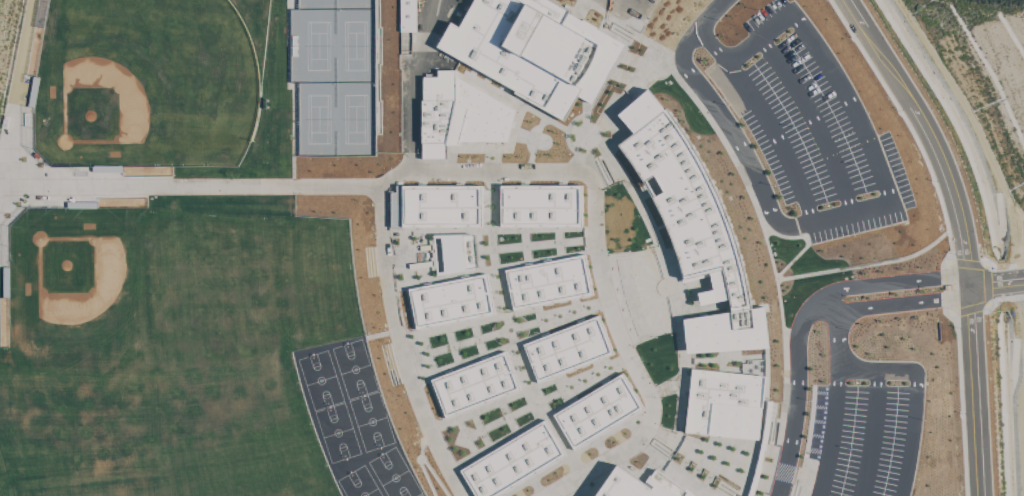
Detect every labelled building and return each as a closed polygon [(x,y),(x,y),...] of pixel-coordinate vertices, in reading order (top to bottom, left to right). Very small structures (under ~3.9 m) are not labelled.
[(399,31),(416,31),(415,0),(399,0),(399,31)] [(515,89),(513,92),(563,120),(577,95),(592,103),(624,43),(568,12),(570,9),(553,0),(474,0),(459,27),(450,22),(437,46),(515,89)] [(455,69),(437,69),(437,76),(422,76),(423,99),(421,100),(421,142),(446,142),(446,144),(458,145),(459,141),(507,141),(515,110),(458,77),(456,74),(455,69)] [(751,308),(749,297),(745,278),(740,258),(734,240),(726,216),(718,198),(709,178),(703,166),(695,153),(690,144),(681,129),(669,112),(666,108),(664,109),(647,88),(617,114),(633,132),(617,144),(642,180),(653,175),(658,186),(662,191),(651,197),(660,216),(665,228),(681,282),(708,275),(711,289),(696,292),(699,304),(728,298),(730,311),(751,308)] [(421,158),(446,158),(446,144),(446,142),(421,142),(421,158)] [(401,184),(395,184),(395,191),(390,191),(390,227),(402,227),(402,226),(482,227),(482,184),(401,184)] [(500,185),(500,226),(582,226),(582,184),(500,185)] [(475,234),(432,234),(437,274),(475,268),(475,267),(478,267),(475,234)] [(504,270),(513,311),(593,294),(584,253),(504,270)] [(407,288),(416,329),(495,314),(486,273),(407,288)] [(768,347),(764,305),(751,308),(730,311),(682,318),(686,353),(768,347)] [(522,344),(536,382),(614,353),(598,314),(522,344)] [(430,379),(445,418),(520,389),(505,350),(430,379)] [(764,375),(691,368),(685,432),(759,439),(764,375)] [(551,414),(573,450),(643,408),(622,372),(551,414)] [(474,495),(497,495),(566,454),(544,419),(459,470),(474,495)] [(903,432),(863,431),(862,475),(901,477),(903,432)] [(686,488),(684,490),(655,469),(654,468),(649,474),(643,482),(617,464),(594,495),(697,495),(686,488)]
